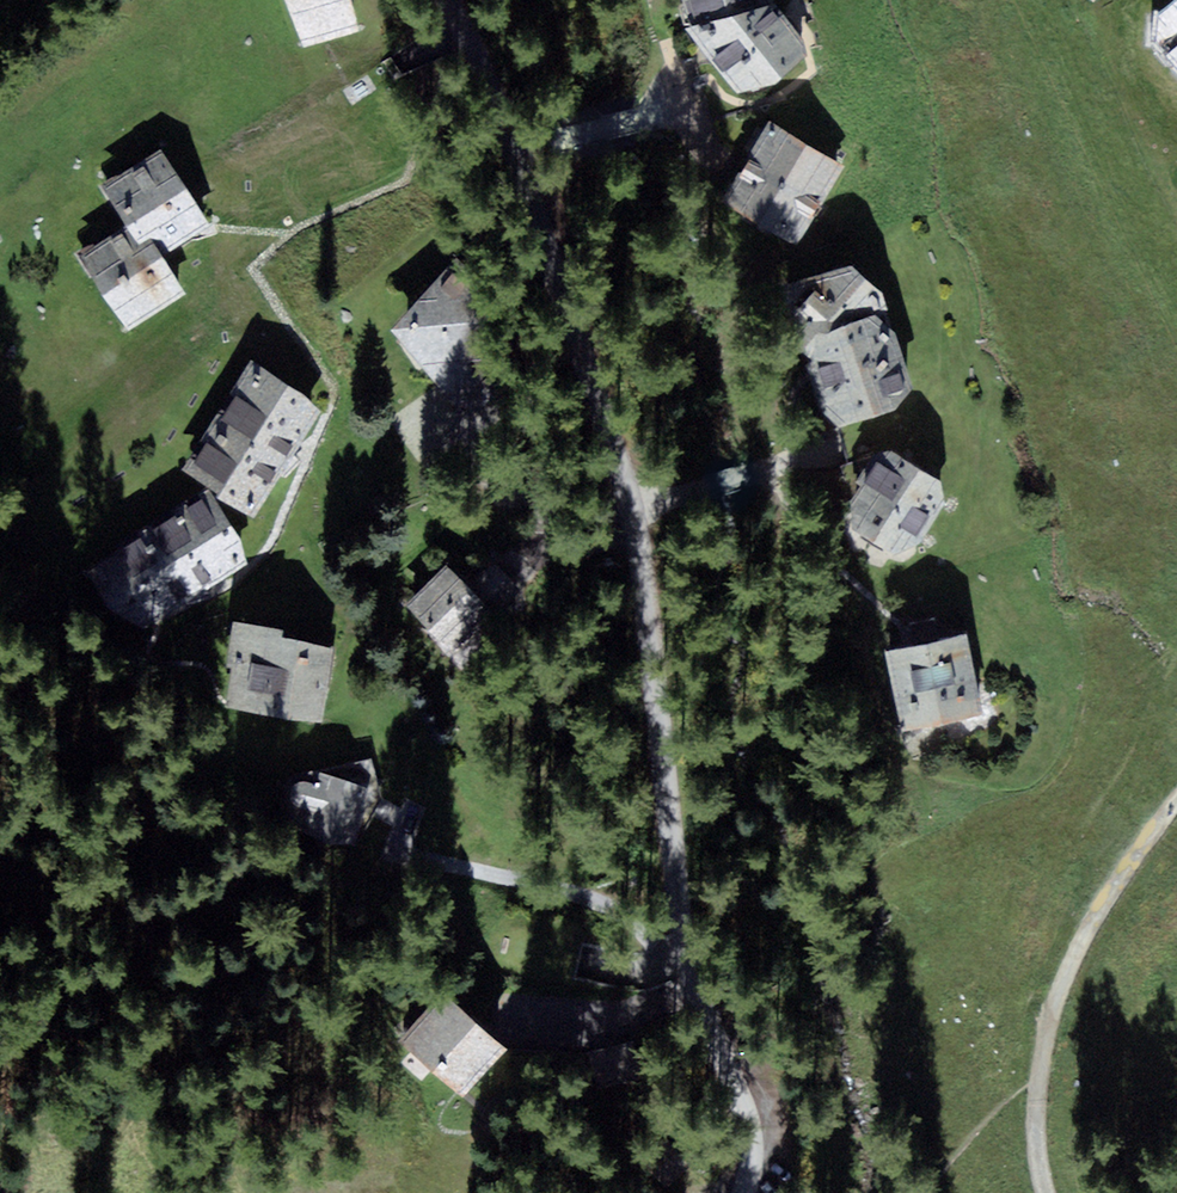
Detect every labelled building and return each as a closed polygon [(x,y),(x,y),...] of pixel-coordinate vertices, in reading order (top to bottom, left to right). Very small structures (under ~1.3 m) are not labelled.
[(305,49),(363,36),(355,0),(294,0),(305,49)] [(702,23),(771,4),(770,0),(696,0),(702,23)] [(771,4),(702,23),(751,95),(814,57),(777,3),(771,4)] [(1176,49),(1176,14),(1172,18),(1168,37),(1176,49)] [(850,164),(773,118),(726,196),(802,242),(850,164)] [(113,188),(135,225),(92,251),(137,326),(194,293),(171,256),(220,227),(175,151),(113,188)] [(806,282),(826,357),(838,409),(858,424),(911,408),(920,383),(909,334),(898,288),(871,264),(806,282)] [(539,341),(459,270),(405,331),(486,401),(539,341)] [(263,365),(197,465),(262,507),(327,407),(263,365)] [(955,505),(953,480),(914,456),(893,465),(865,501),(870,532),(905,554),(927,543),(955,505)] [(258,563),(215,494),(102,563),(145,632),(258,563)] [(448,654),(489,613),(443,567),(402,608),(448,654)] [(338,645),(253,632),(241,702),(326,715),(338,645)] [(976,635),(904,650),(921,730),(992,715),(976,635)] [(379,777),(293,751),(274,811),(359,838),(379,777)] [(464,996),(421,1041),(475,1092),(518,1047),(464,996)]
